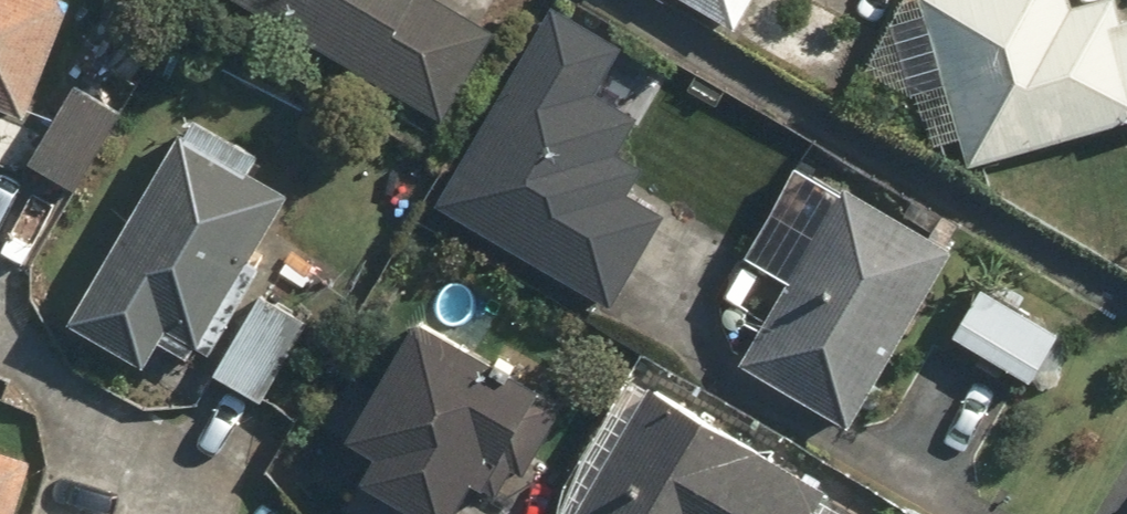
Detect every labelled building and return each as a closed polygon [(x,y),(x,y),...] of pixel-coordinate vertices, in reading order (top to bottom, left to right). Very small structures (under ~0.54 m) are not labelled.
[(24,124),(71,7),(54,0),(0,0),(0,114),(24,124)] [(430,126),(495,25),(455,0),(234,0),(430,126)] [(734,30),(750,0),(680,0),(734,30)] [(1061,0),(915,0),(962,172),(1126,128),(1126,24),(1104,30),(1095,0),(1074,0),(1062,3),(1061,0)] [(591,89),(614,50),(545,11),(428,213),(610,318),(666,220),(619,193),(635,166),(608,150),(630,112),(591,89)] [(69,86),(26,171),(79,197),(121,112),(69,86)] [(246,260),(282,199),(240,175),(248,160),(182,122),(65,322),(143,368),(162,336),(203,359),(258,266),(246,260)] [(787,160),(755,218),(799,243),(728,370),(837,431),(941,246),(787,160)] [(972,283),(937,341),(1020,391),(1055,333),(972,283)] [(254,305),(218,377),(268,402),(304,330),(254,305)] [(320,429),(358,452),(330,499),(355,513),(463,513),(529,402),(405,329),(370,387),(351,376),(320,429)] [(646,387),(571,513),(861,513),(646,387)] [(0,453),(0,513),(12,513),(28,462),(0,453)]
